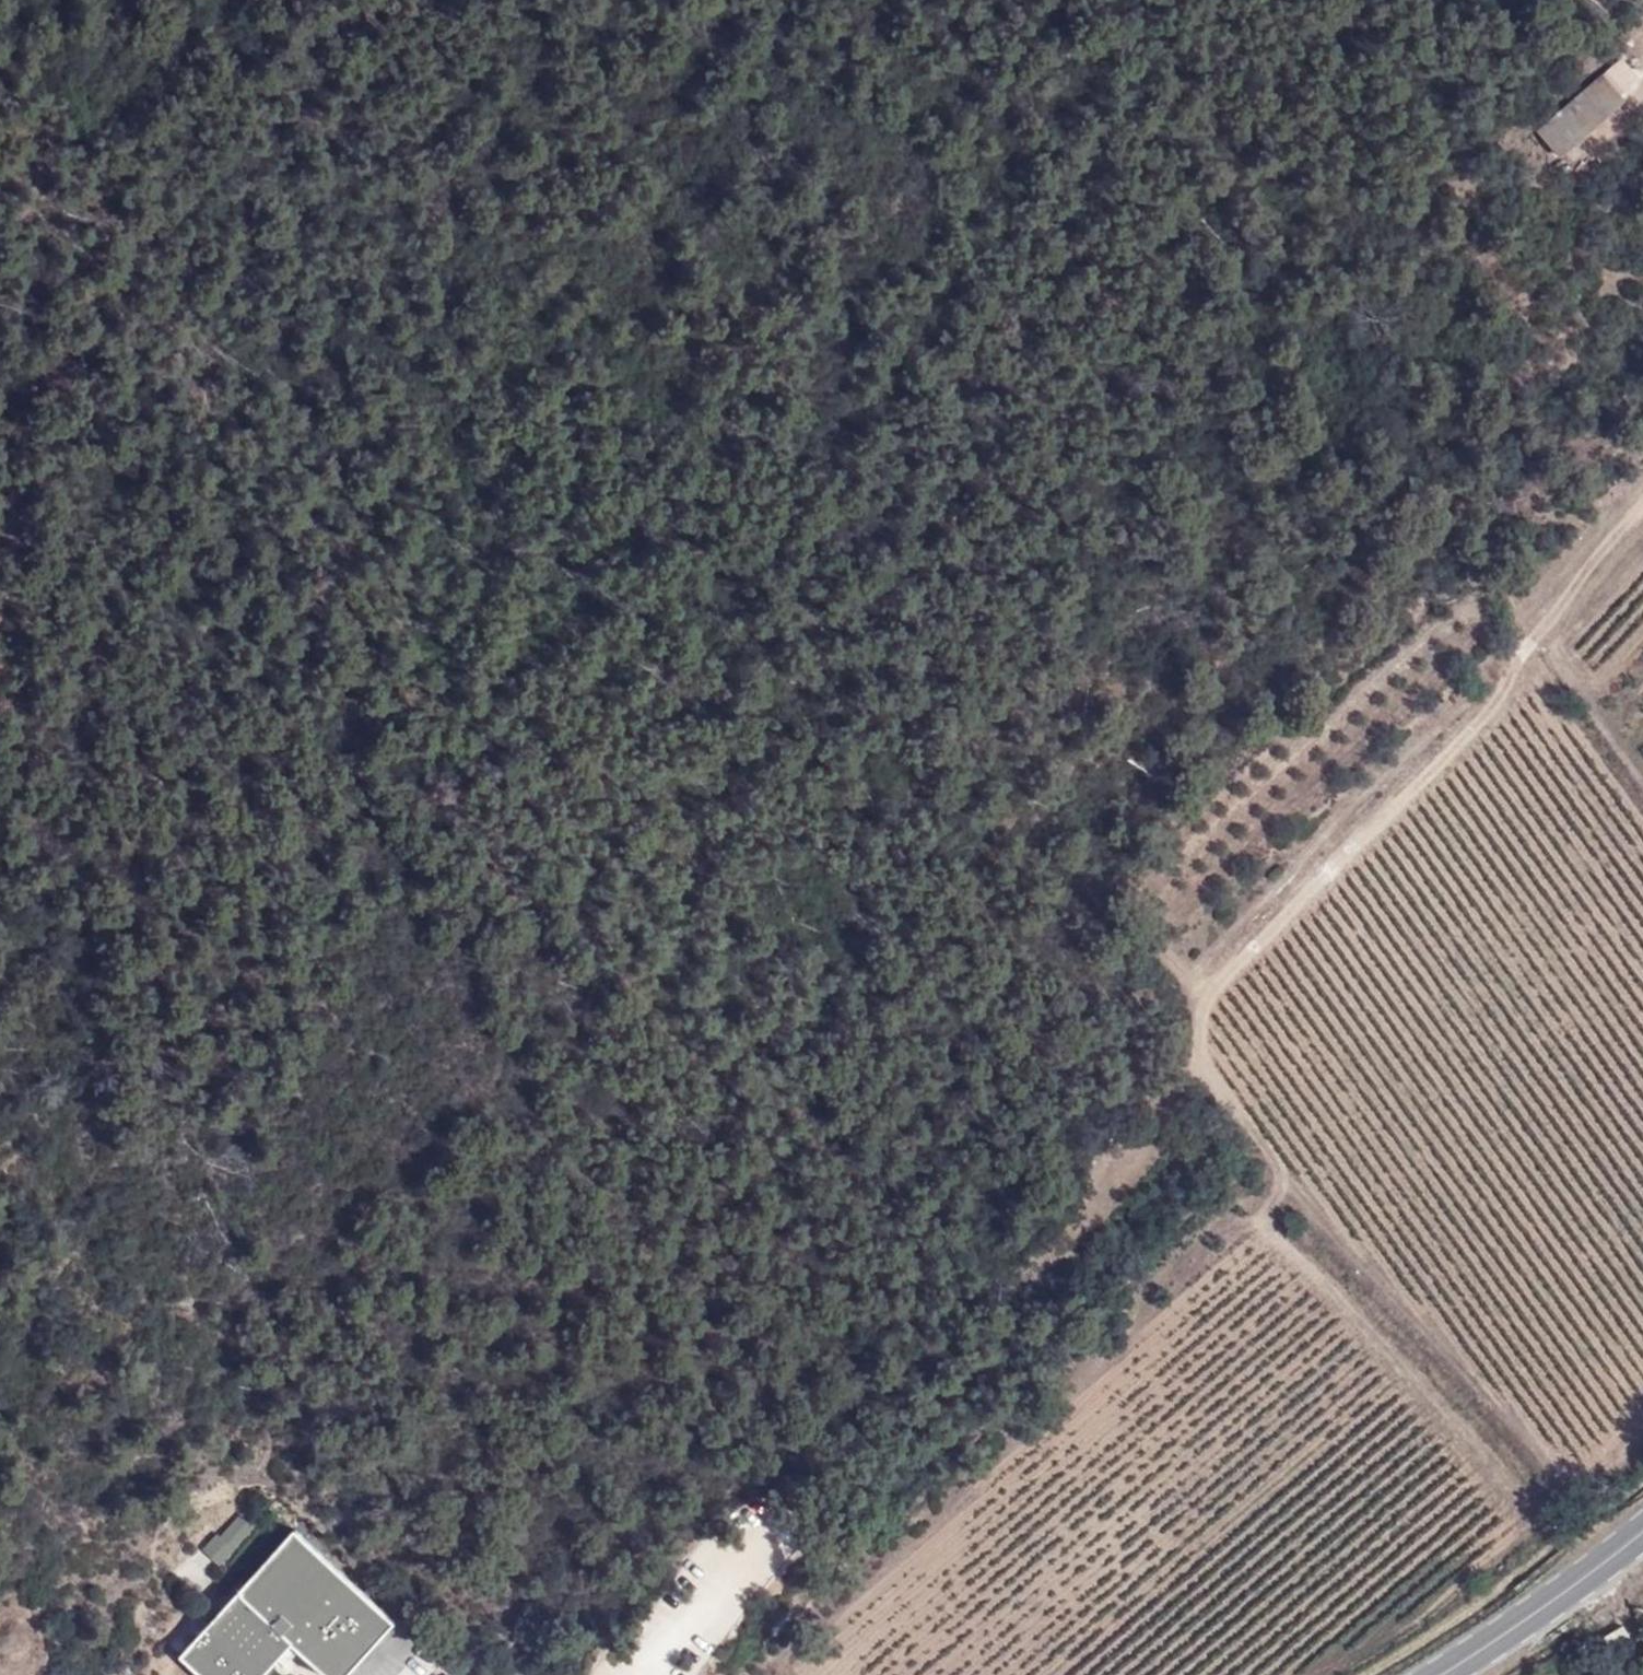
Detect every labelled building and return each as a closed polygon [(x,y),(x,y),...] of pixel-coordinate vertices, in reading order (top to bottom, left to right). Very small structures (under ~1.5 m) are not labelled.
[(1564,164),(1627,105),(1607,83),(1542,141),(1564,164)] [(221,1564),(254,1530),(237,1515),(205,1549),(221,1564)] [(196,1634),(254,1674),(258,1674),(293,1637),(333,1674),(342,1674),(395,1617),(296,1525),(196,1634)] [(1604,1636),(1611,1648),(1630,1637),(1623,1625),(1604,1636)] [(181,1650),(208,1674),(254,1674),(196,1634),(181,1650)] [(303,1674),(331,1674),(312,1661),(302,1674),(303,1674)]
